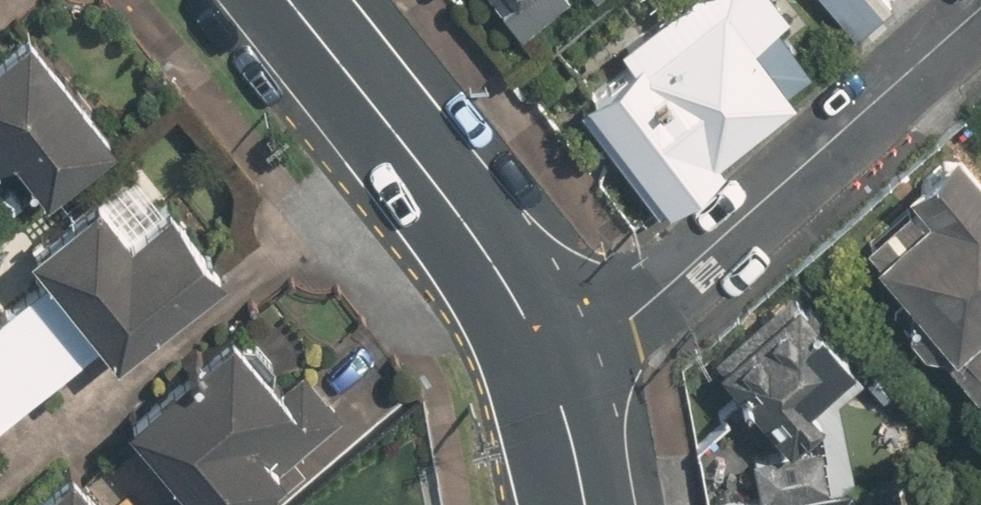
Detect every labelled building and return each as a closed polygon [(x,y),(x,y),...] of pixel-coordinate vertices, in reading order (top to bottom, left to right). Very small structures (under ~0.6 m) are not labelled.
[(519,31),(560,0),(496,0),(519,31)] [(589,94),(671,200),(723,160),(715,148),(814,72),(776,23),(796,8),(789,0),(682,0),(625,45),(635,58),(589,94)] [(855,28),(887,0),(831,0),(855,28)] [(0,55),(0,156),(23,137),(51,171),(109,124),(32,29),(0,55)] [(956,141),(908,181),(921,197),(862,246),(980,391),(980,171),(956,141)] [(130,231),(98,188),(35,237),(120,347),(230,263),(177,194),(130,231)] [(806,391),(846,356),(785,285),(710,349),(790,442),(825,413),(806,391)] [(230,320),(128,410),(213,504),(235,504),(342,410),(313,379),(295,394),(230,320)] [(892,472),(833,485),(824,447),(748,463),(756,502),(740,504),(899,504),(892,472)] [(75,457),(15,504),(113,504),(75,457)]
